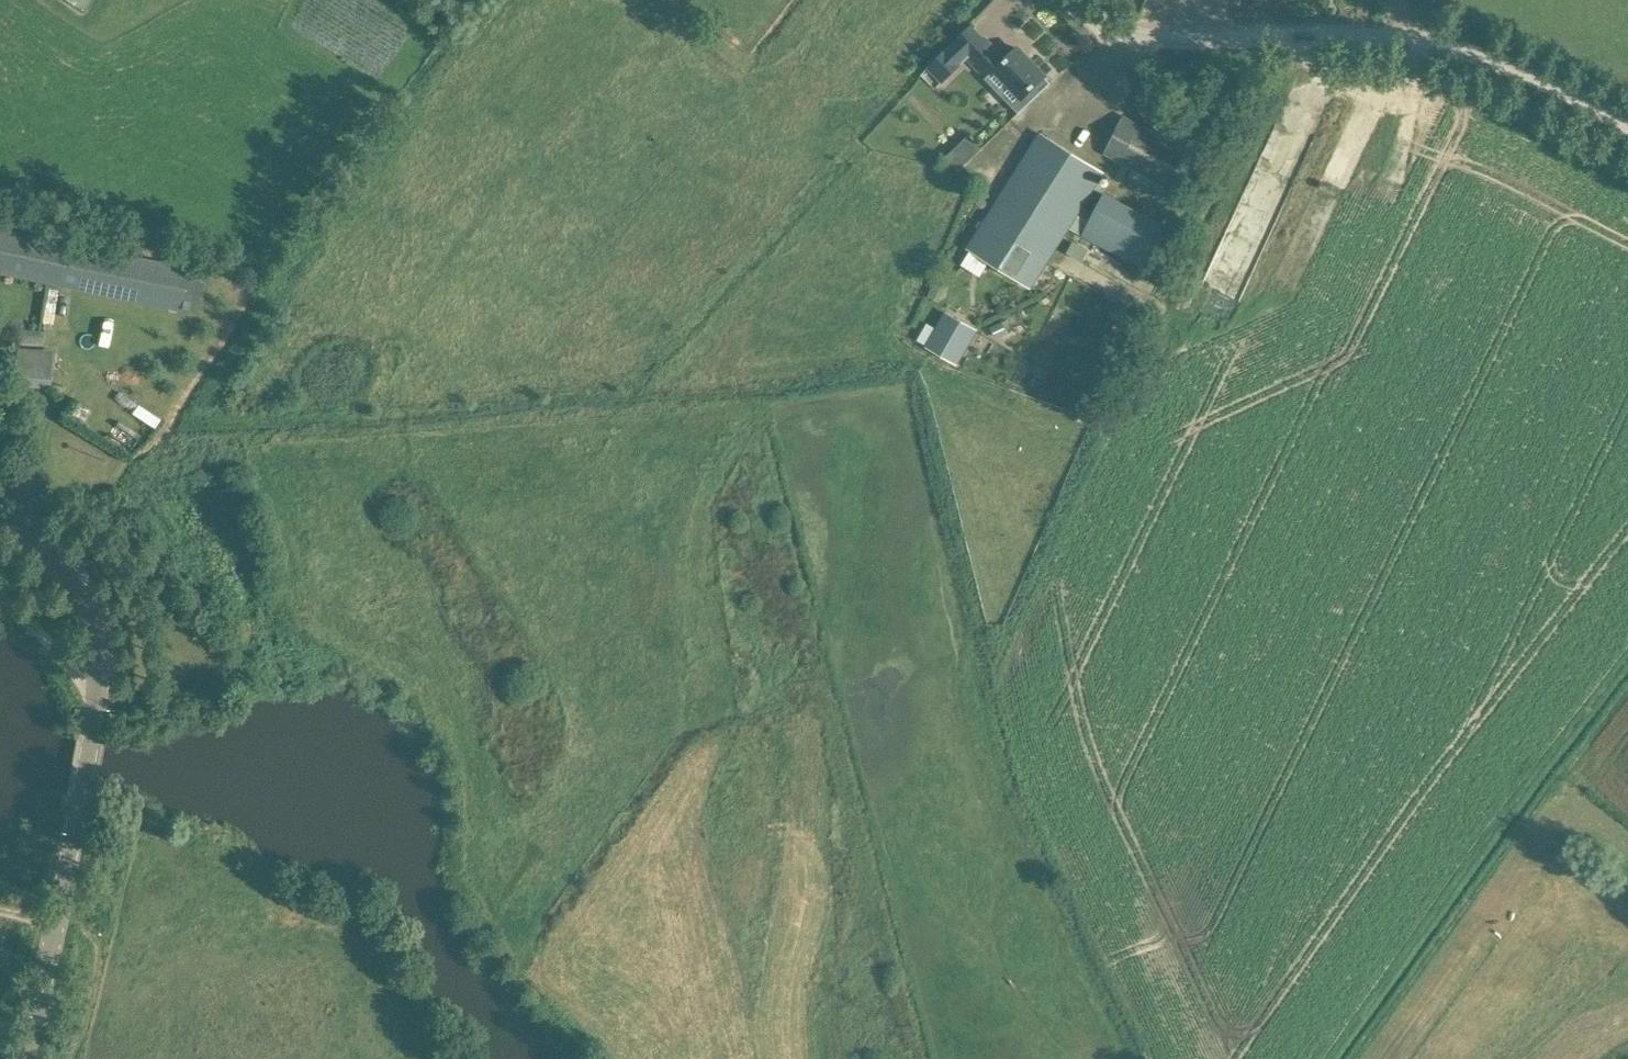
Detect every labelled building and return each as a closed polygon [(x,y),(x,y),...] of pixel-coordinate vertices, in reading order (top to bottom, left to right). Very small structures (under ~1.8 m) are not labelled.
[(985,38),(970,53),(966,56),(987,78),(996,70),(1023,97),(1045,76),(1017,47),(1006,59),(985,38)] [(941,81),(959,64),(947,51),(929,69),(941,81)] [(1123,116),(1104,152),(1172,188),(1191,152),(1123,116)] [(943,158),(961,171),(980,145),(962,132),(943,158)] [(1088,222),(1076,215),(1102,172),(1040,133),(968,248),(1031,287),(1067,228),(1143,270),(1168,226),(1103,192),(1088,222)] [(179,300),(186,269),(0,231),(0,273),(177,311),(179,300)] [(1082,261),(1088,250),(1073,241),(1067,252),(1082,261)] [(958,364),(978,329),(945,311),(925,346),(958,364)] [(1002,322),(990,328),(996,338),(1007,332),(1002,322)] [(19,341),(43,342),(44,331),(20,329),(19,341)] [(51,387),(53,361),(54,350),(16,347),(14,385),(51,387)]
